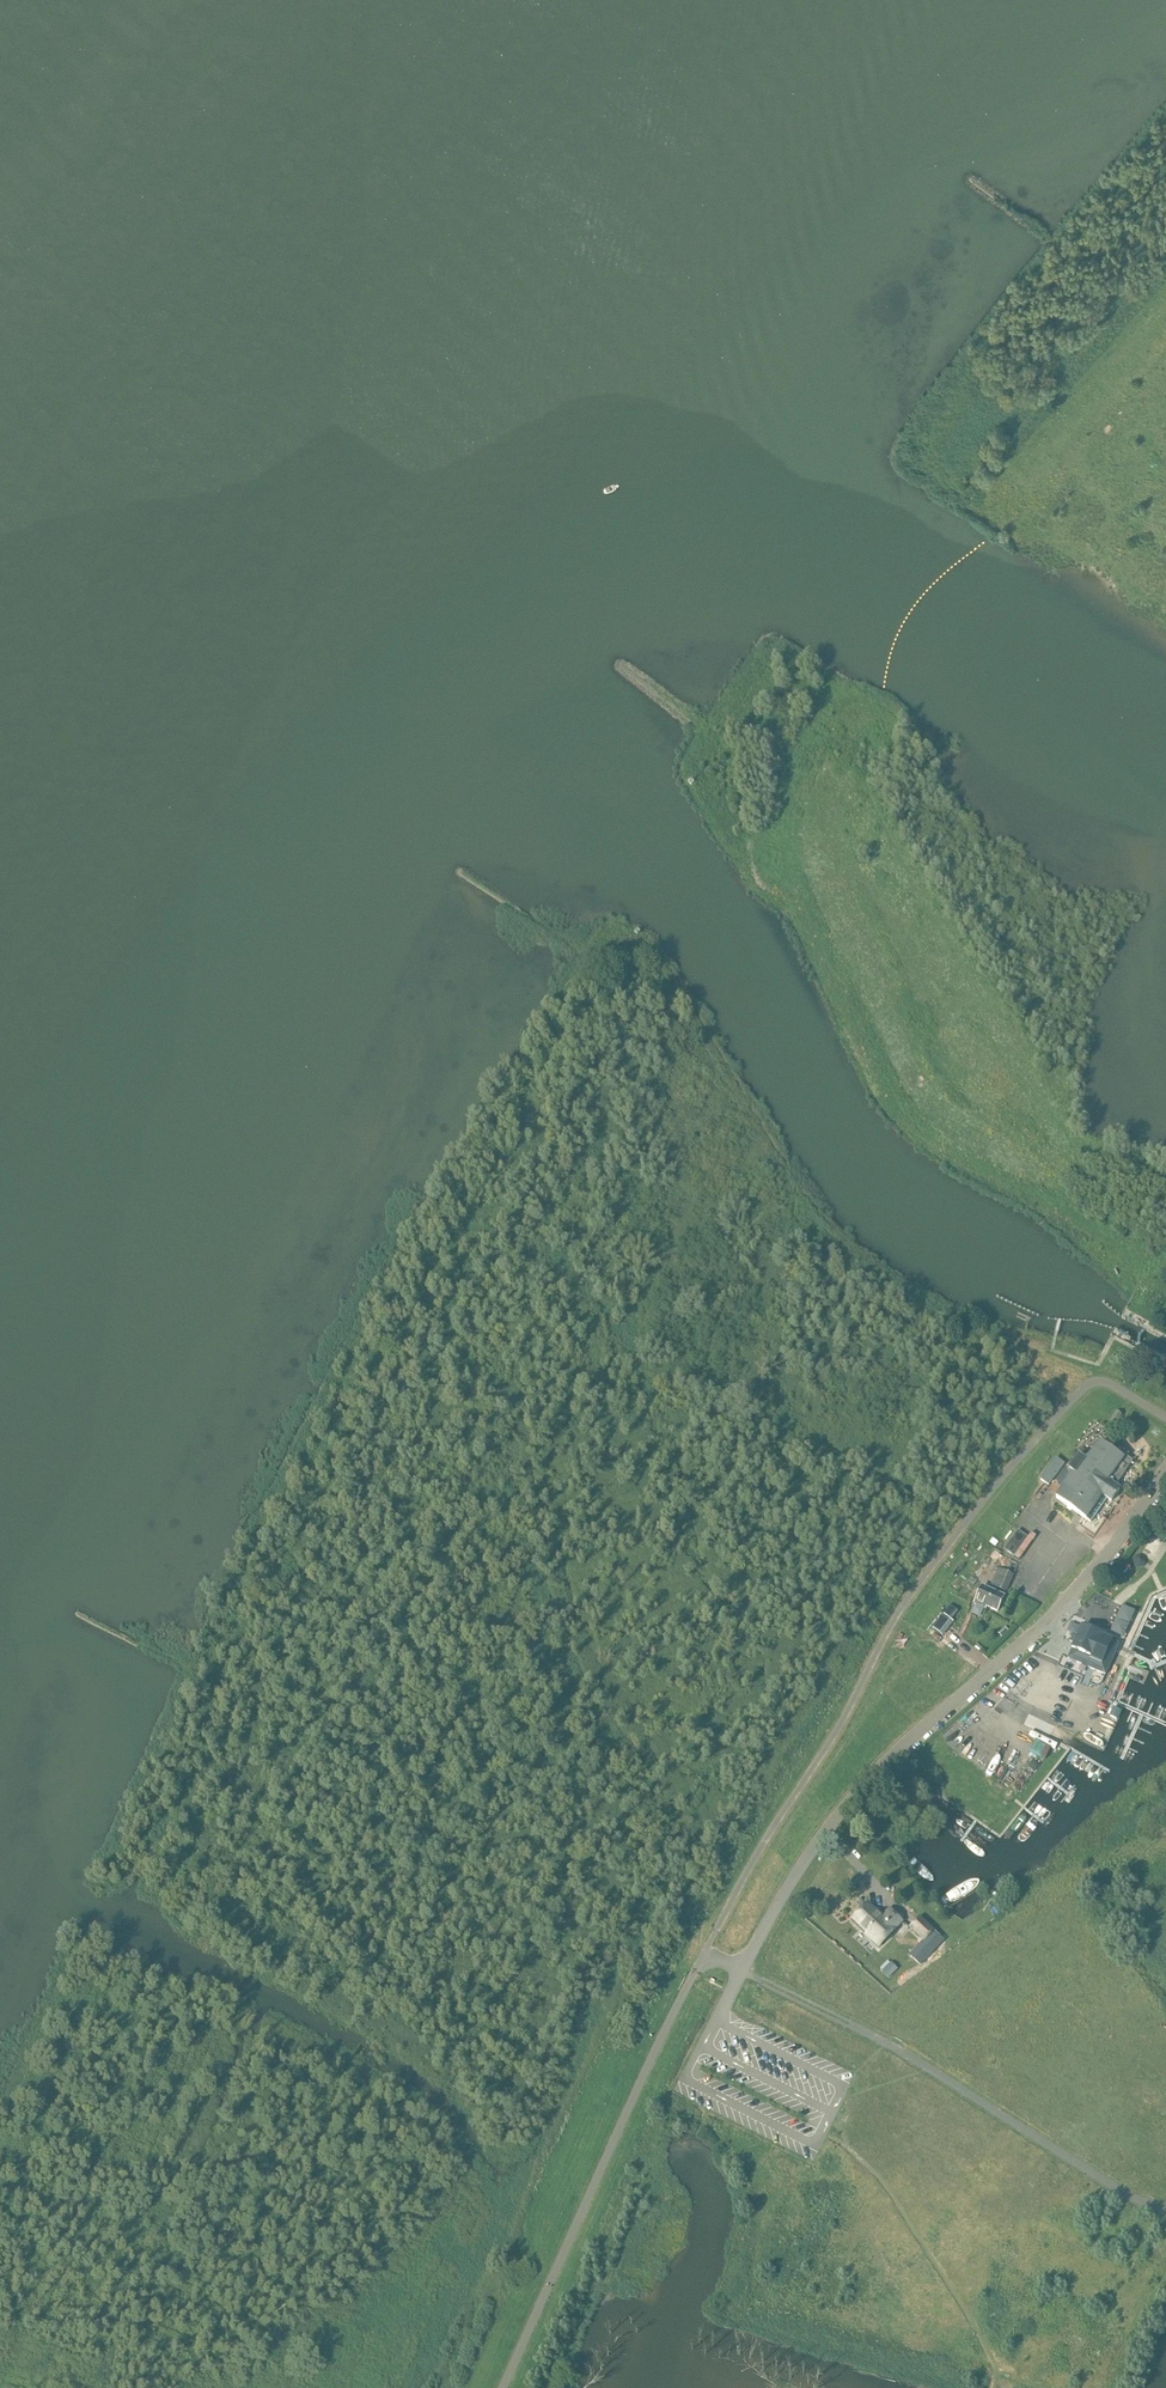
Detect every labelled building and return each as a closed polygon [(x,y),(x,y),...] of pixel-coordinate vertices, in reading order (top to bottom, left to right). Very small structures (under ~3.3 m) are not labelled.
[(1116,1412),(1111,1421),(1116,1424),(1122,1415),(1116,1412)] [(1061,1475),(1067,1479),(1103,1504),(1107,1499),(1112,1502),(1120,1490),(1115,1487),(1126,1471),(1119,1466),(1124,1459),(1100,1442),(1087,1461),(1079,1456),(1069,1470),(1066,1467),(1061,1475)] [(1056,1457),(1040,1479),(1049,1486),(1065,1463),(1056,1457)] [(1057,1498),(1083,1517),(1091,1522),(1103,1504),(1067,1479),(1061,1487),(1063,1488),(1057,1498)] [(1028,1537),(1018,1530),(1005,1549),(1015,1556),(1028,1537)] [(993,1537),(990,1542),(995,1546),(999,1542),(993,1537)] [(1152,1537),(1144,1549),(1153,1555),(1160,1543),(1152,1537)] [(1136,1555),(1133,1560),(1134,1565),(1139,1568),(1144,1566),(1146,1562),(1145,1557),(1141,1554),(1136,1555)] [(991,1584),(997,1587),(1006,1591),(1013,1575),(998,1568),(991,1584)] [(972,1577),(966,1585),(971,1588),(977,1581),(972,1577)] [(998,1611),(1004,1596),(983,1586),(975,1604),(986,1609),(987,1606),(998,1611)] [(940,1633),(951,1620),(944,1614),(933,1628),(940,1633)] [(1005,1627),(998,1633),(1003,1638),(1009,1631),(1005,1627)] [(1068,1658),(1079,1663),(1106,1675),(1119,1644),(1102,1636),(1082,1627),(1077,1637),(1072,1635),(1070,1641),(1075,1643),(1068,1658)] [(1114,1705),(1110,1714),(1118,1718),(1122,1709),(1114,1705)] [(1032,1760),(1028,1768),(1035,1772),(1039,1764),(1032,1760)] [(901,1921),(898,1918),(889,1909),(882,1917),(868,1903),(853,1919),(872,1937),(871,1938),(878,1945),(894,1928),(901,1921)] [(933,1930),(919,1917),(910,1927),(924,1940),(933,1930)] [(889,1977),(898,1968),(891,1962),(883,1971),(889,1977)]
